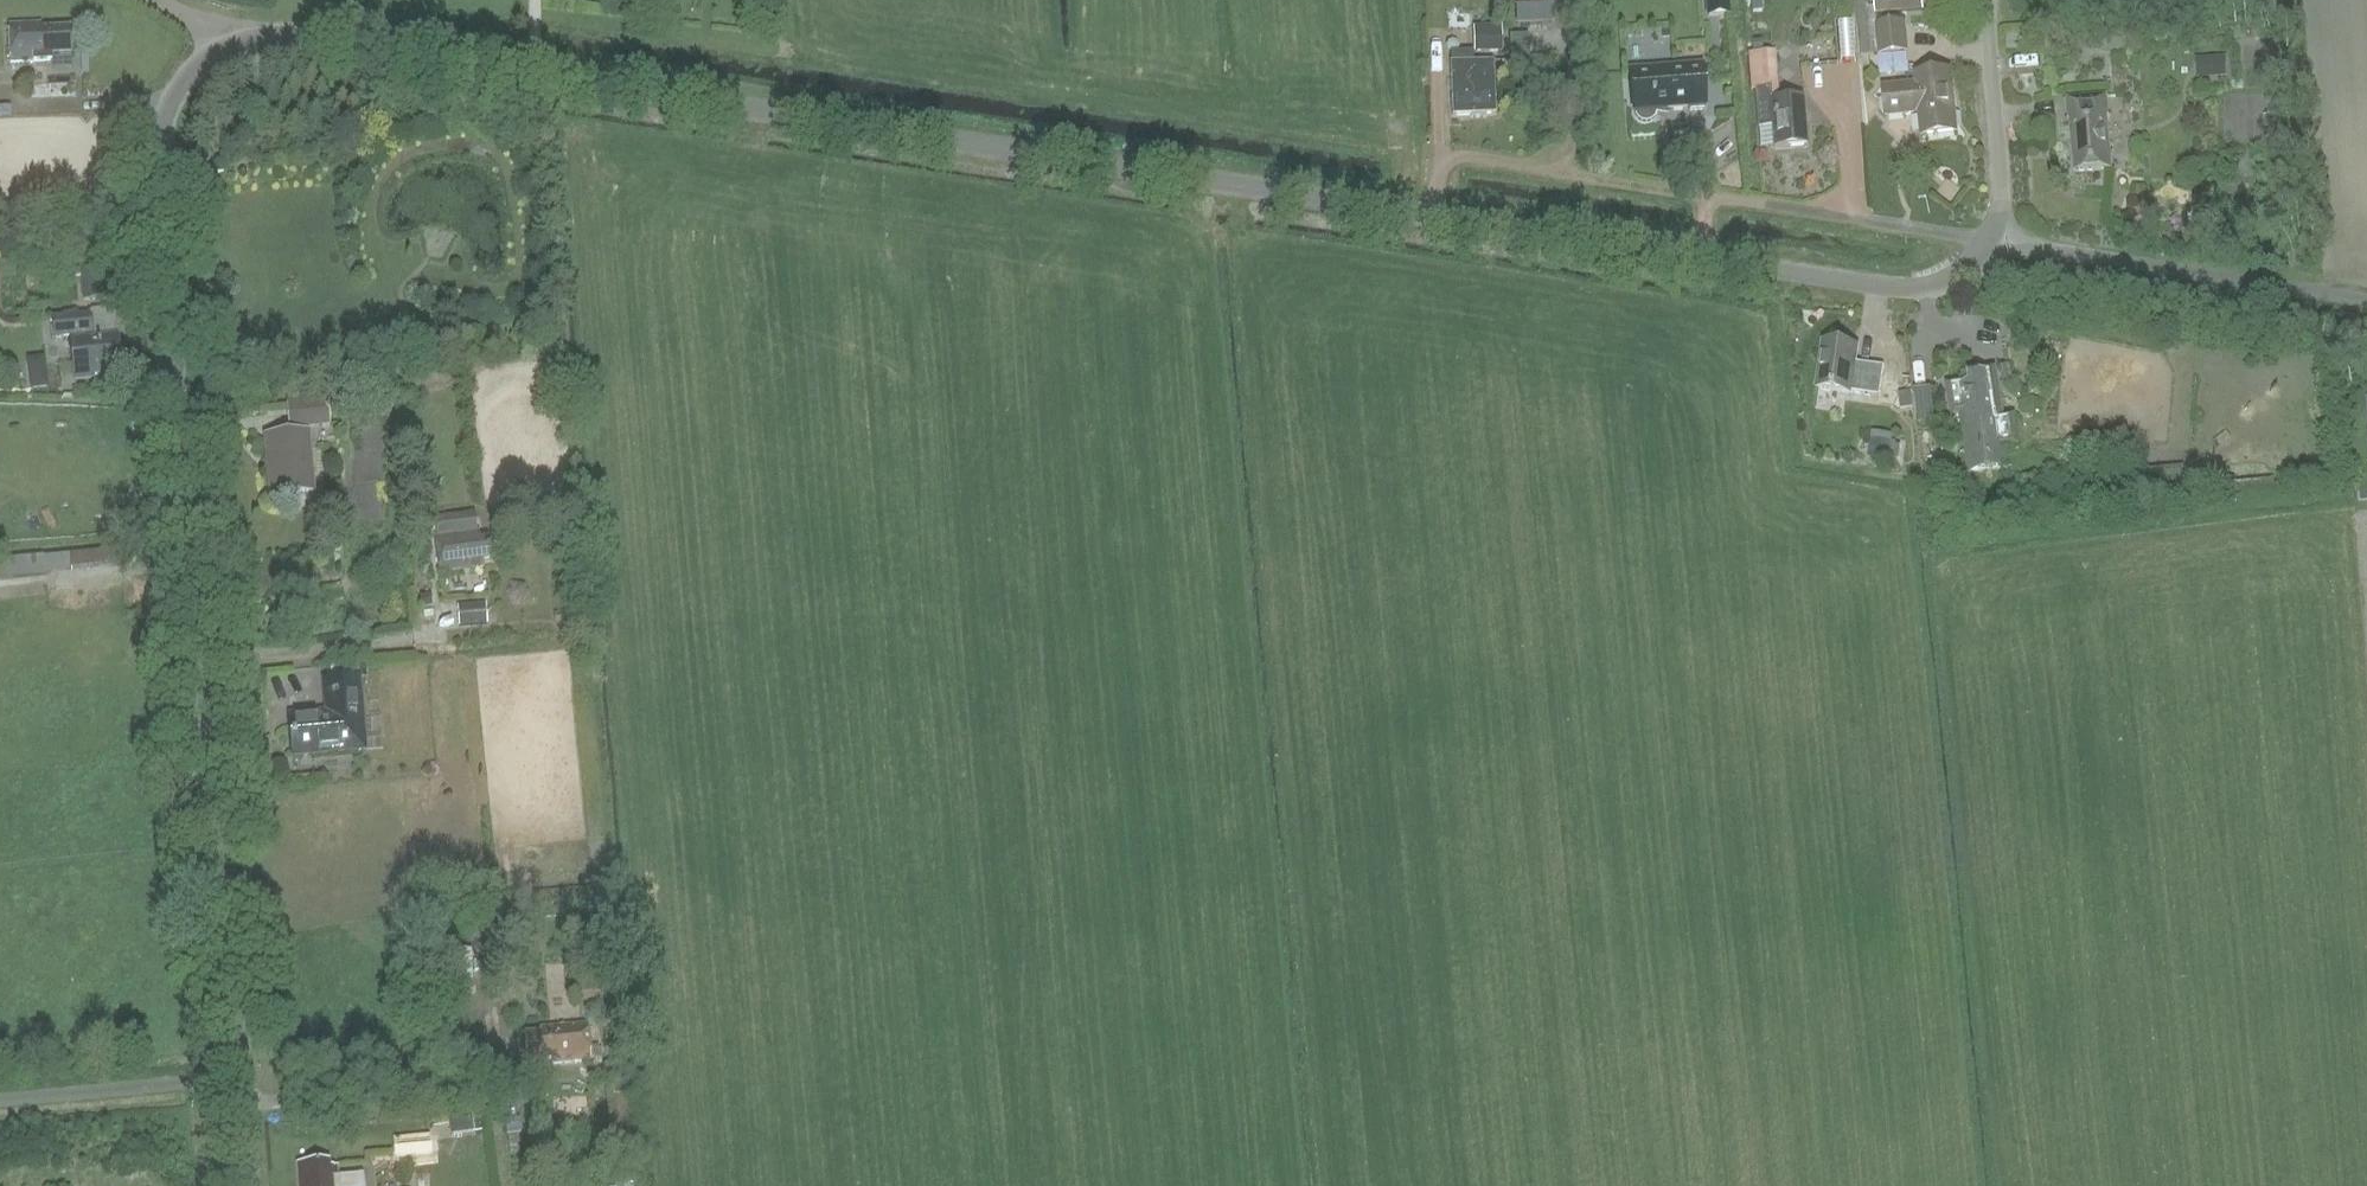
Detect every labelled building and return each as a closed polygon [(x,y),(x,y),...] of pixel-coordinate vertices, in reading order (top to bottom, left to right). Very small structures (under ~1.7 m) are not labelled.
[(1708,17),(1730,15),(1729,0),(1707,0),(1708,17)] [(1860,44),(1858,44),(1860,57),(1873,55),(1872,42),(1874,42),(1869,0),(1854,0),(1860,44)] [(1923,11),(1922,0),(1874,0),(1875,16),(1923,11)] [(1761,3),(1752,4),(1753,12),(1762,12),(1761,3)] [(1881,55),(1909,52),(1906,22),(1878,25),(1881,55)] [(1474,52),(1501,52),(1501,26),(1474,27),(1474,52)] [(56,52),(76,50),(75,30),(44,32),(43,27),(12,28),(14,63),(57,61),(56,52)] [(1527,36),(1508,37),(1509,65),(1529,64),(1527,36)] [(1761,38),(1747,40),(1751,89),(1755,89),(1760,147),(1773,146),(1773,148),(1807,145),(1804,98),(1778,100),(1774,51),(1763,52),(1761,38)] [(2227,55),(2212,56),(2214,79),(2229,78),(2227,55)] [(1452,116),(1496,115),(1494,63),(1451,64),(1452,116)] [(1702,66),(1630,72),(1633,111),(1634,116),(1638,121),(1643,123),(1649,123),(1653,120),(1656,115),(1657,115),(1657,112),(1668,111),(1667,108),(1689,106),(1689,112),(1705,110),(1702,66)] [(1921,140),(1957,136),(1951,73),(1916,77),(1917,87),(1883,91),(1886,120),(1919,116),(1921,140)] [(2105,119),(2108,118),(2107,99),(2066,102),(2068,121),(2071,121),(2075,175),(2109,173),(2105,119)] [(2277,115),(2264,116),(2266,139),(2279,138),(2277,115)] [(82,301),(115,299),(113,268),(80,270),(82,301)] [(92,314),(53,318),(55,339),(94,335),(92,314)] [(100,376),(126,374),(122,336),(75,341),(79,381),(100,379),(100,376)] [(1857,349),(1823,344),(1816,390),(1850,396),(1851,394),(1879,398),(1883,369),(1864,366),(1864,369),(1854,367),(1857,349)] [(2015,414),(1997,417),(1997,413),(2000,413),(1993,373),(1968,377),(1969,385),(1950,387),(1952,406),(1954,406),(1956,415),(1959,415),(1968,473),(2005,468),(2002,448),(2020,446),(2015,414)] [(290,430),(331,427),(329,400),(288,404),(290,430)] [(1877,449),(1901,455),(1905,435),(1881,429),(1877,449)] [(270,498),(316,494),(310,432),(264,436),(270,498)] [(2235,483),(2236,483),(2235,479),(2220,481),(2221,483),(2186,487),(2184,467),(2135,472),(2138,503),(2222,494),(2223,503),(2238,502),(2237,496),(2236,496),(2235,483)] [(436,538),(440,572),(485,567),(484,561),(492,560),(489,537),(481,538),(480,533),(478,533),(475,513),(435,517),(437,538),(436,538)] [(47,575),(127,566),(124,547),(70,553),(45,556),(45,555),(0,559),(0,580),(47,575)] [(489,626),(487,604),(459,607),(461,628),(489,626)] [(294,720),(298,758),(369,753),(362,683),(329,685),(332,717),(294,720)] [(577,1001),(617,999),(616,979),(576,981),(577,1001)] [(603,1059),(602,1049),(593,1050),(590,1027),(545,1032),(546,1036),(529,1038),(531,1064),(552,1062),(552,1067),(594,1062),(594,1060),(603,1059)] [(399,1154),(432,1171),(448,1138),(433,1131),(426,1146),(407,1137),(399,1154)] [(298,1163),(299,1185),(365,1185),(364,1175),(340,1177),(339,1166),(332,1166),(331,1161),(298,1163)]
